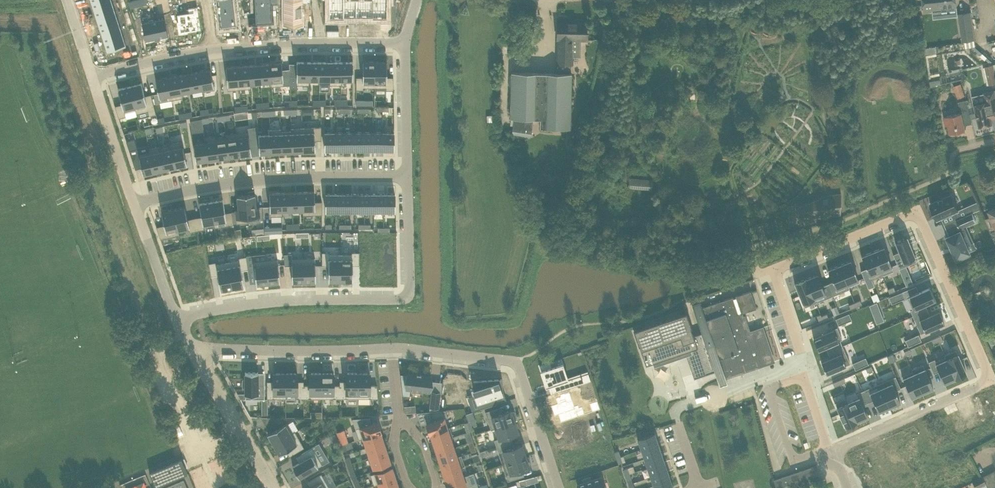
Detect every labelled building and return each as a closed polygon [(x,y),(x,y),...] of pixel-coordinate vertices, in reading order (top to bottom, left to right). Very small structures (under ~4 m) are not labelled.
[(92,2),(95,10),(114,4),(113,0),(98,0),(92,2)] [(159,13),(168,11),(166,0),(156,0),(159,13)] [(221,25),(238,23),(236,0),(219,0),(221,25)] [(248,17),(249,23),(256,23),(272,22),(271,3),(278,3),(277,0),(254,0),(255,16),(248,17)] [(285,23),(301,23),(301,2),(310,2),(310,0),(285,0),(285,23)] [(328,19),(346,19),(346,17),(372,17),(372,19),(387,19),(387,0),(328,0),(328,19)] [(454,16),(467,19),(471,1),(465,0),(457,0),(454,16)] [(924,11),(933,10),(942,9),(941,7),(957,6),(956,0),(923,0),(924,11)] [(471,1),(467,19),(476,21),(479,3),(471,1)] [(479,3),(476,21),(484,23),(488,5),(479,3)] [(114,4),(95,10),(98,18),(117,12),(114,4)] [(488,5),(484,23),(493,25),(497,7),(488,5)] [(179,21),(178,21),(180,33),(189,32),(188,31),(200,29),(196,7),(187,8),(188,13),(178,14),(179,21)] [(497,7),(493,25),(502,27),(506,9),(497,7)] [(506,9),(502,27),(511,29),(515,11),(506,9)] [(605,11),(592,12),(593,30),(606,29),(605,11)] [(117,12),(98,18),(100,26),(119,20),(117,12)] [(574,12),(565,13),(566,31),(575,30),(574,12)] [(583,12),(574,12),(575,30),(584,30),(583,12)] [(592,12),(583,12),(584,30),(593,30),(592,12)] [(974,39),(970,12),(958,13),(962,41),(974,39)] [(556,13),(547,13),(547,31),(557,31),(556,13)] [(565,13),(556,13),(557,31),(566,31),(565,13)] [(119,20),(100,26),(103,35),(122,29),(119,20)] [(161,22),(139,28),(144,46),(166,40),(161,22)] [(122,29),(103,35),(106,43),(125,37),(122,29)] [(125,37),(106,43),(108,52),(127,46),(125,37)] [(282,61),(270,63),(271,81),(271,86),(284,85),(282,61)] [(308,61),(296,61),(296,84),(309,84),(309,79),(308,79),(308,61)] [(319,61),(308,61),(308,79),(309,79),(319,79),(319,61)] [(319,79),(319,84),(330,84),(330,61),(319,61),(319,79)] [(341,61),(330,61),(330,84),(341,84),(341,82),(341,61)] [(353,61),(341,61),(341,82),(353,82),(353,61)] [(362,77),(356,77),(356,89),(363,89),(363,87),(374,87),(374,61),(362,61),(362,77)] [(387,61),(374,61),(374,87),(386,87),(386,90),(393,89),(393,77),(387,77),(387,61)] [(259,63),(248,64),(250,83),(261,82),(259,63)] [(270,63),(259,63),(261,82),(271,81),(270,63)] [(248,64),(237,65),(239,89),(251,88),(250,83),(248,64)] [(993,64),(985,66),(989,85),(994,84),(994,72),(993,64)] [(237,65),(226,66),(228,90),(239,89),(237,65)] [(211,68),(199,70),(202,88),(202,89),(202,91),(214,89),(211,68)] [(199,70),(188,72),(192,90),(202,89),(202,88),(199,70)] [(188,72),(178,74),(181,92),(182,92),(192,90),(188,72)] [(178,74),(167,76),(171,99),(182,97),(182,92),(181,92),(178,74)] [(167,76),(155,78),(160,101),(171,99),(167,76)] [(564,81),(560,95),(583,101),(583,98),(581,98),(584,86),(574,83),(571,83),(568,82),(565,81),(564,81)] [(141,82),(129,85),(135,108),(136,113),(137,113),(138,118),(149,115),(156,113),(151,94),(144,95),(141,82)] [(953,86),(958,98),(965,95),(961,83),(953,86)] [(122,103),(115,105),(119,118),(126,116),(124,111),(135,108),(129,85),(118,88),(122,103)] [(984,93),(972,96),(979,127),(993,123),(991,119),(994,118),(994,94),(994,90),(983,92),(984,93)] [(560,95),(556,109),(577,115),(578,108),(581,108),(582,104),(583,101),(560,95)] [(958,101),(960,112),(944,116),(946,125),(948,125),(950,133),(965,130),(962,116),(970,114),(966,99),(958,101)] [(556,109),(552,123),(575,129),(576,126),(577,122),(575,121),(577,115),(556,109)] [(202,118),(190,120),(191,126),(203,125),(202,123),(202,118)] [(552,123),(548,137),(569,143),(571,136),(573,137),(574,132),(575,129),(552,123)] [(321,126),(302,127),(303,151),(315,150),(315,140),(321,139),(321,126)] [(302,127),(291,128),(291,130),(292,151),(303,151),(302,127)] [(281,129),(269,129),(269,134),(270,134),(271,152),(282,152),(281,131),(281,129)] [(248,130),(236,132),(239,155),(251,154),(248,130)] [(281,131),(282,152),(292,151),(291,130),(281,131)] [(334,131),(324,131),(324,149),(334,149),(334,131)] [(344,131),(334,131),(334,149),(344,149),(344,131)] [(353,131),(344,131),(344,149),(353,149),(353,131)] [(363,131),(353,131),(353,149),(363,149),(363,131)] [(372,131),(363,131),(363,149),(372,149),(372,131)] [(382,131),(372,131),(372,149),(382,149),(382,131)] [(393,131),(382,131),(382,149),(393,149),(393,131)] [(236,132),(225,134),(226,136),(229,157),(239,155),(236,132)] [(269,134),(258,135),(259,153),(271,152),(270,134),(269,134)] [(215,135),(204,137),(205,141),(207,160),(218,158),(215,137),(215,135)] [(215,137),(218,158),(229,157),(226,136),(215,137)] [(134,138),(126,141),(130,152),(131,152),(138,150),(134,138)] [(182,141),(170,144),(170,146),(171,146),(175,166),(187,164),(182,141)] [(205,141),(193,143),(196,161),(207,160),(205,141)] [(160,146),(149,148),(149,151),(154,171),(165,169),(160,148),(161,148),(160,146)] [(161,148),(160,148),(165,169),(175,166),(171,146),(170,146),(161,148)] [(149,151),(138,153),(143,174),(154,171),(149,151)] [(652,190),(653,179),(629,178),(628,188),(652,190)] [(302,191),(292,192),(292,210),(302,210),(303,210),(302,191)] [(314,191),(302,191),(303,210),(302,210),(303,215),(322,214),(322,201),(315,201),(314,191)] [(281,192),(269,193),(270,216),(282,215),(282,211),(281,211),(281,192)] [(292,192),(281,192),(281,211),(282,211),(292,210),(292,192)] [(255,193),(246,194),(248,222),(260,221),(259,206),(256,207),(255,193)] [(364,193),(354,194),(354,212),(364,211),(364,193)] [(373,193),(364,193),(364,211),(374,211),(373,193)] [(383,193),(373,193),(374,211),(383,211),(383,193)] [(394,193),(383,193),(383,211),(394,211),(394,193)] [(238,208),(235,209),(236,223),(248,222),(246,194),(237,195),(238,208)] [(335,194),(325,194),(325,212),(335,212),(335,194)] [(345,194),(335,194),(335,212),(345,212),(345,194)] [(354,194),(345,194),(345,212),(354,212),(354,194)] [(954,216),(960,213),(951,194),(943,198),(943,197),(942,197),(943,198),(939,200),(939,199),(938,199),(938,200),(930,203),(937,219),(952,212),(954,216)] [(223,199),(211,201),(215,225),(214,225),(215,227),(233,224),(231,211),(225,212),(223,199)] [(201,216),(194,217),(197,230),(204,229),(203,226),(214,225),(215,225),(211,201),(199,203),(201,216)] [(977,202),(964,208),(967,215),(980,209),(977,202)] [(184,206),(173,209),(178,232),(179,232),(189,229),(190,232),(197,230),(194,217),(188,219),(184,206)] [(991,216),(985,218),(994,242),(994,207),(988,210),(991,216)] [(164,224),(156,226),(160,239),(179,234),(179,232),(178,232),(173,209),(161,211),(164,224)] [(972,212),(956,220),(959,228),(976,221),(972,212)] [(967,233),(965,229),(946,237),(949,246),(952,252),(955,259),(970,252),(962,236),(967,233)] [(899,251),(893,253),(898,268),(916,261),(906,237),(895,242),(899,251)] [(883,246),(872,251),(882,275),(893,270),(883,246)] [(872,251),(861,255),(871,279),(882,275),(872,251)] [(329,252),(322,252),(322,265),(328,265),(328,280),(340,280),(340,254),(329,254),(329,252)] [(352,254),(340,254),(340,280),(352,280),(352,265),(359,265),(359,252),(352,252),(352,254)] [(207,253),(198,255),(201,269),(209,267),(209,263),(207,253)] [(292,253),(284,253),(285,265),(291,265),(292,281),(304,281),(303,257),(292,258),(292,253)] [(238,260),(227,262),(232,288),(244,285),(241,270),(248,269),(246,256),(238,257),(238,260)] [(315,257),(303,257),(304,281),(316,280),(315,257)] [(277,258),(266,259),(268,283),(280,282),(277,258)] [(266,259),(254,261),(256,284),(268,283),(266,259)] [(850,260),(839,264),(848,286),(859,282),(850,260)] [(216,261),(209,263),(209,267),(211,275),(217,274),(220,290),(232,288),(227,262),(216,264),(216,261)] [(832,281),(827,283),(832,295),(849,288),(848,286),(839,264),(828,269),(832,281)] [(806,278),(805,278),(815,302),(832,295),(827,283),(821,285),(817,274),(806,278)] [(806,278),(794,282),(804,306),(815,302),(805,278),(806,278)] [(928,287),(907,297),(912,308),(910,309),(912,315),(927,309),(924,303),(934,299),(928,287)] [(700,303),(692,305),(701,333),(705,344),(710,359),(714,371),(719,385),(727,382),(726,378),(764,365),(760,355),(771,351),(764,332),(764,331),(757,334),(755,330),(755,329),(750,331),(745,314),(743,315),(742,312),(756,308),(750,291),(737,295),(737,294),(735,295),(735,296),(735,297),(733,298),(733,297),(701,307),(700,303)] [(900,291),(887,296),(889,303),(903,298),(900,291)] [(927,309),(912,315),(920,333),(944,323),(938,310),(929,314),(927,309)] [(639,328),(633,330),(637,342),(638,345),(639,345),(642,353),(645,364),(657,360),(668,356),(684,351),(686,355),(694,378),(701,375),(701,376),(714,371),(710,359),(705,344),(701,333),(693,335),(691,327),(688,318),(686,312),(681,313),(665,319),(645,326),(639,328)] [(848,313),(835,318),(838,325),(851,319),(848,313)] [(836,327),(813,337),(818,349),(825,346),(828,352),(842,345),(839,340),(842,339),(836,327)] [(918,333),(905,339),(908,346),(921,340),(918,333)] [(830,357),(821,361),(826,373),(850,363),(842,345),(828,352),(830,357)] [(955,349),(944,354),(945,356),(955,378),(954,378),(966,373),(955,349)] [(867,356),(854,362),(857,368),(870,362),(867,356)] [(934,358),(928,361),(933,373),(939,371),(944,382),(954,378),(955,378),(945,356),(935,361),(934,358)] [(550,361),(539,364),(541,370),(540,370),(545,387),(548,386),(551,393),(573,386),(582,382),(590,380),(588,372),(580,375),(571,378),(568,379),(563,363),(551,366),(550,361)] [(922,364),(911,369),(912,371),(922,392),(933,387),(922,364)] [(912,371),(901,375),(911,397),(922,392),(912,371)] [(237,393),(237,394),(240,399),(245,399),(261,399),(264,399),(264,393),(264,384),(258,384),(258,372),(245,372),(245,379),(242,379),(242,388),(245,388),(245,393),(237,393)] [(273,385),(267,385),(267,398),(278,398),(286,398),(286,397),(286,392),(285,392),(285,373),(273,373),(273,381),(273,385)] [(297,373),(285,373),(285,392),(286,392),(297,392),(297,398),(303,398),(303,385),(297,385),(297,381),(297,373)] [(310,385),(303,385),(303,398),(321,398),(321,373),(310,373),(310,385)] [(333,373),(321,373),(321,398),(340,398),(340,385),(333,385),(333,373)] [(340,385),(340,398),(358,398),(358,373),(346,373),(346,385),(340,385)] [(369,373),(358,373),(358,398),(378,398),(377,385),(369,385),(369,373)] [(408,373),(406,388),(411,389),(411,390),(412,390),(412,389),(422,391),(422,390),(429,391),(431,375),(421,374),(421,373),(420,373),(420,374),(417,373),(416,374),(408,373)] [(895,376),(878,383),(889,406),(900,402),(895,390),(900,387),(895,376)] [(475,388),(473,389),(475,395),(479,409),(497,403),(497,402),(496,403),(494,397),(502,394),(501,390),(502,389),(502,390),(503,390),(502,379),(473,381),(474,381),(475,388)] [(878,383),(862,390),(867,402),(873,399),(878,411),(889,406),(878,383)] [(848,401),(847,402),(856,421),(867,416),(862,404),(867,402),(862,390),(856,393),(858,397),(848,401)] [(440,392),(431,391),(429,407),(438,408),(440,392)] [(557,403),(551,405),(554,416),(558,415),(561,422),(585,414),(582,406),(578,407),(577,404),(574,406),(569,391),(559,394),(559,396),(555,397),(557,403)] [(846,397),(834,402),(839,413),(842,419),(845,426),(856,421),(847,402),(848,401),(846,397)] [(406,415),(416,414),(416,404),(405,405),(406,415)] [(513,420),(516,419),(513,411),(511,412),(510,410),(499,414),(497,407),(485,411),(491,429),(495,428),(495,427),(514,421),(513,420)] [(472,412),(465,414),(468,421),(474,419),(472,412)] [(268,417),(267,421),(273,430),(267,433),(273,443),(293,432),(287,422),(284,424),(281,417),(280,417),(268,417)] [(447,427),(444,417),(426,423),(430,434),(430,433),(447,428),(447,427)] [(381,432),(377,421),(355,428),(359,439),(363,438),(363,437),(380,432),(381,432)] [(508,442),(506,436),(518,432),(514,421),(495,427),(495,428),(499,438),(494,439),(496,446),(508,442)] [(453,437),(449,426),(447,427),(447,428),(430,433),(430,434),(433,443),(450,437),(450,438),(453,437)] [(293,432),(273,443),(279,454),(290,448),(293,454),(304,447),(295,431),(293,432)] [(383,442),(380,432),(363,437),(363,438),(366,447),(383,442)] [(638,441),(640,448),(657,442),(654,433),(648,435),(637,438),(638,441)] [(453,447),(450,438),(450,437),(433,443),(437,453),(453,447)] [(386,451),(383,442),(366,447),(369,457),(386,451)] [(525,455),(521,444),(510,448),(508,442),(496,446),(502,463),(525,455)] [(640,448),(644,457),(661,451),(657,442),(640,448)] [(322,464),(312,447),(301,453),(305,459),(292,466),(299,477),(322,464)] [(456,456),(453,447),(437,453),(440,462),(457,457),(456,456)] [(476,450),(471,452),(474,462),(479,460),(476,450)] [(390,462),(386,451),(369,457),(373,467),(390,462)] [(644,457),(647,467),(664,461),(661,451),(644,457)] [(465,465),(461,455),(456,456),(457,457),(440,462),(443,472),(460,466),(460,467),(465,465)] [(520,477),(518,470),(529,467),(528,465),(530,464),(528,456),(526,457),(525,455),(502,463),(507,481),(520,477)] [(187,473),(181,459),(149,472),(155,487),(187,473)] [(664,461),(647,467),(650,476),(667,470),(664,461)] [(463,476),(460,467),(460,466),(443,472),(446,481),(446,482),(463,476)] [(395,478),(391,467),(370,474),(374,485),(378,484),(378,483),(395,478)] [(773,479),(776,487),(806,477),(803,469),(773,479)] [(650,476),(653,485),(670,480),(667,470),(650,476)] [(985,484),(988,487),(994,487),(994,472),(994,470),(982,476),(986,483),(985,484)] [(321,473),(310,480),(313,485),(308,487),(330,487),(321,473)] [(463,476),(446,482),(446,481),(445,481),(447,487),(463,487),(466,487),(463,476)] [(577,484),(578,487),(604,487),(600,476),(591,480),(590,476),(583,478),(584,482),(577,484)] [(985,484),(986,483),(982,476),(972,481),(975,487),(977,487),(985,484)] [(398,487),(395,478),(378,483),(378,484),(380,487),(397,487),(398,487)] [(183,479),(163,487),(187,487),(183,479)] [(672,483),(670,480),(653,485),(654,487),(673,487),(672,483)]
